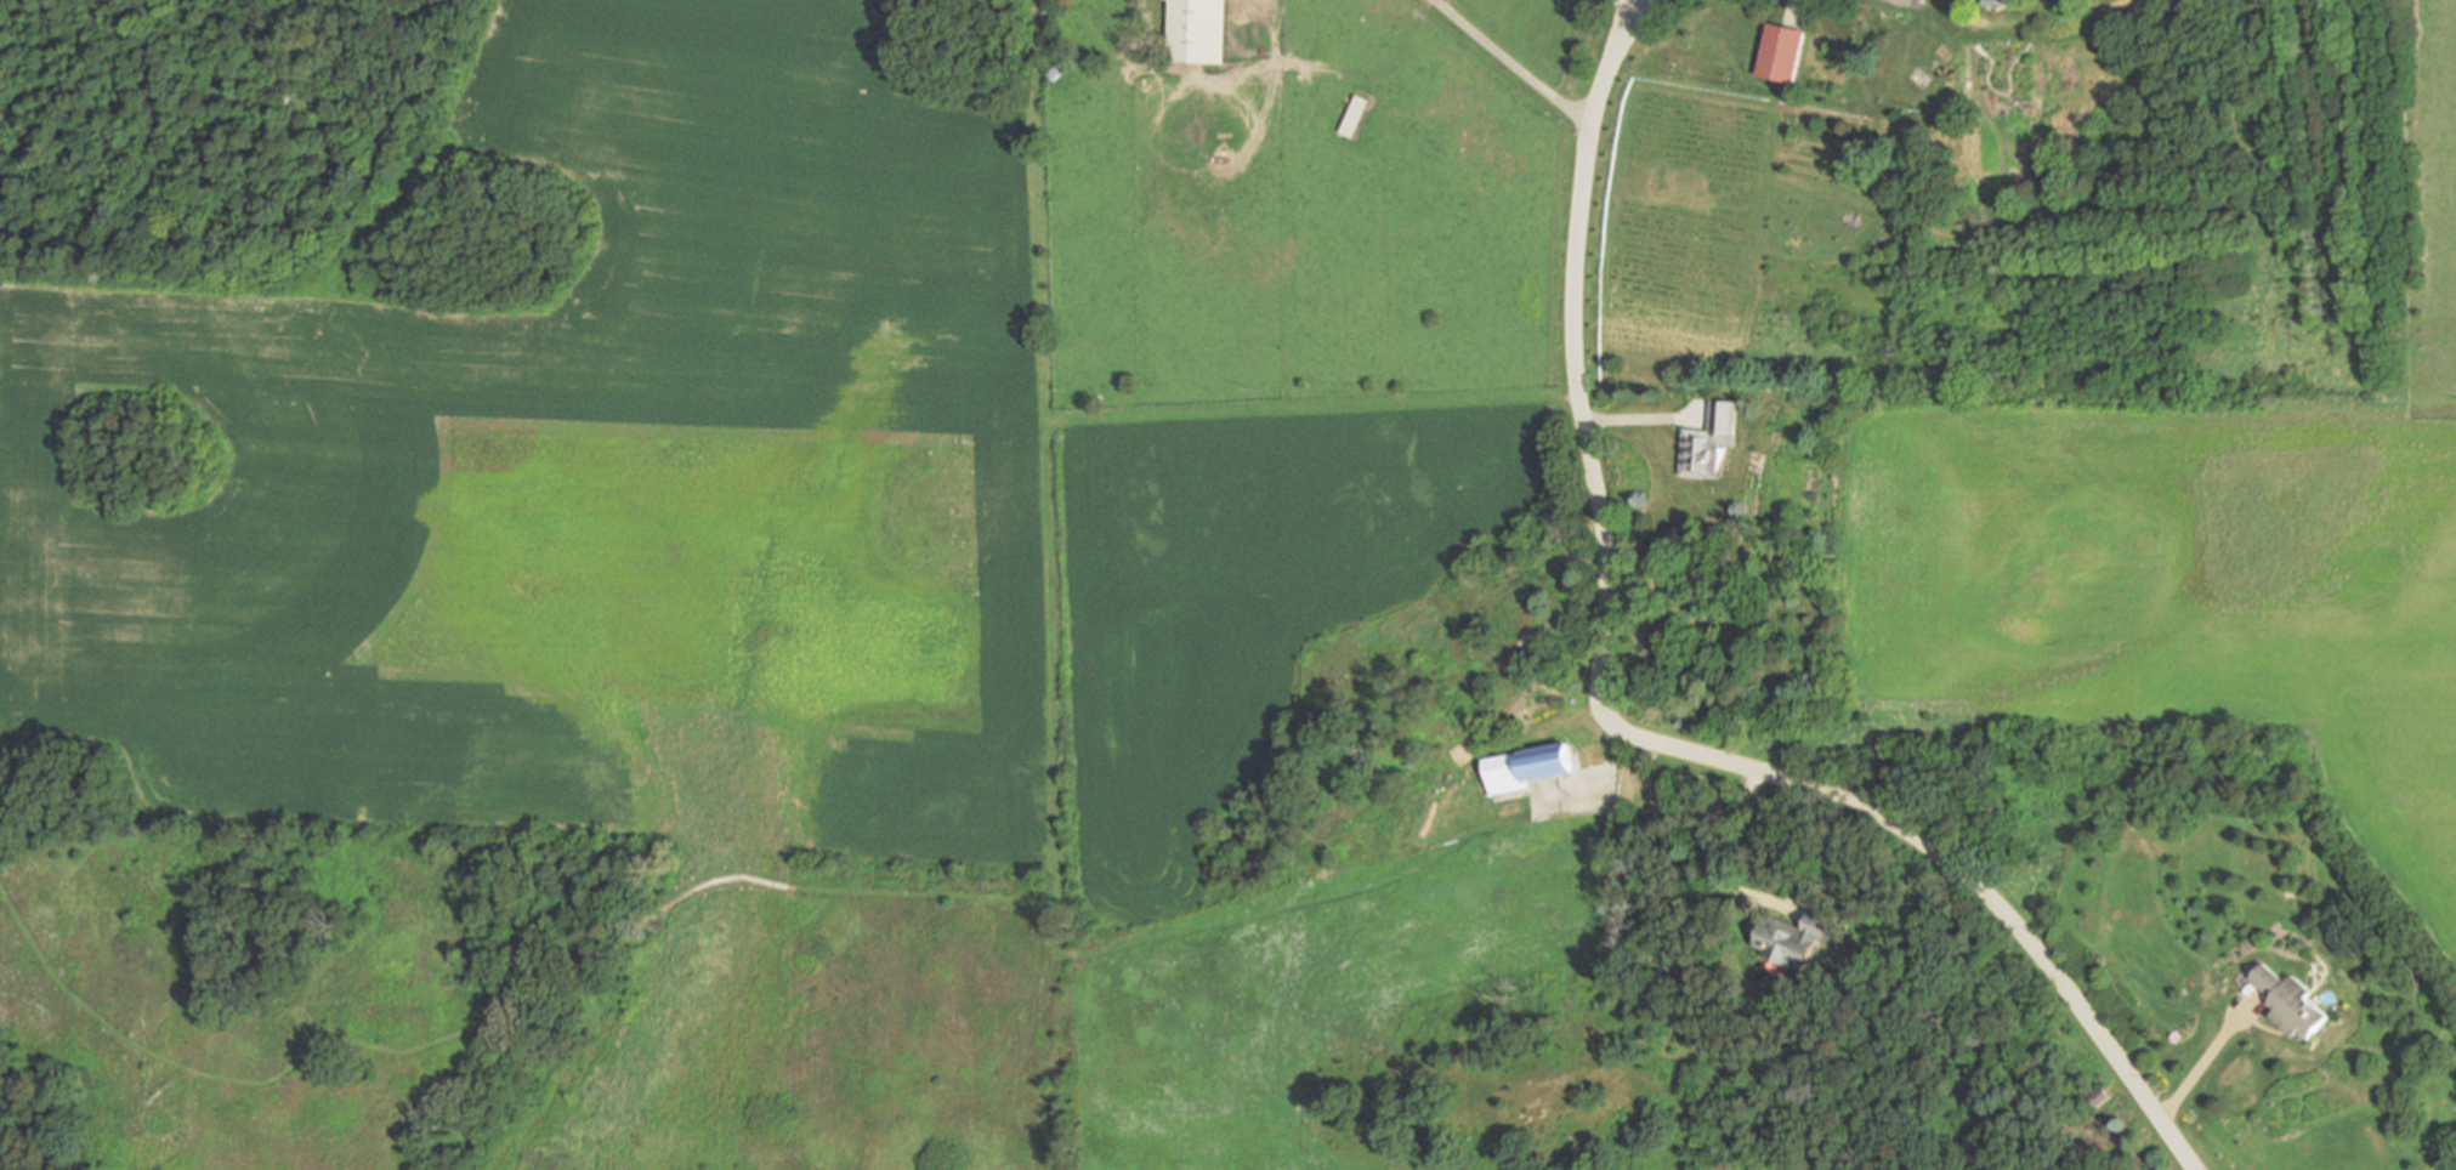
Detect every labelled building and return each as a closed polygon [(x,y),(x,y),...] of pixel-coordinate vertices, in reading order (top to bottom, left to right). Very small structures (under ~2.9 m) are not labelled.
[(1170,59),(1171,0),(1228,0),(1226,62),(1170,59)] [(1771,23),(1806,32),(1794,84),(1759,75),(1771,23)] [(1057,67),(1065,74),(1056,81),(1050,73),(1057,67)] [(1359,95),(1371,101),(1355,136),(1342,130),(1359,95)] [(1714,398),(1741,402),(1735,444),(1723,443),(1717,478),(1680,472),(1686,427),(1709,431),(1714,398)] [(1502,717),(1510,731),(1497,740),(1487,726),(1502,717)] [(1569,742),(1575,774),(1527,783),(1527,788),(1491,795),(1484,757),(1569,742)] [(1815,909),(1837,919),(1826,941),(1820,938),(1808,965),(1794,959),(1791,966),(1764,953),(1765,950),(1755,945),(1770,911),(1805,928),(1815,909)] [(2265,961),(2285,979),(2292,971),(2312,989),(2307,994),(2329,1015),(2308,1036),(2299,1029),(2292,1035),(2269,1013),(2274,1009),(2268,1001),(2271,996),(2250,976),(2265,961)] [(2110,1098),(2097,1107),(2092,1097),(2104,1089),(2110,1098)]
